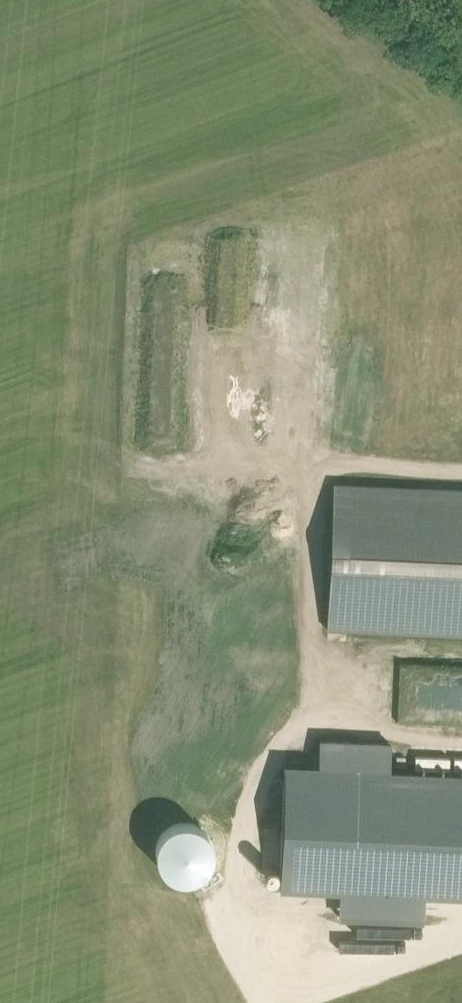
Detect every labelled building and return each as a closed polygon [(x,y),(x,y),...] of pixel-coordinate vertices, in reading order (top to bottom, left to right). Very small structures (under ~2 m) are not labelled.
[(323,629),(461,634),(461,490),(455,490),(333,485),(323,629)] [(281,890),(461,897),(461,771),(390,768),(391,741),(322,738),(320,766),(286,764),(281,890)] [(461,768),(461,757),(442,757),(442,768),(461,768)]
